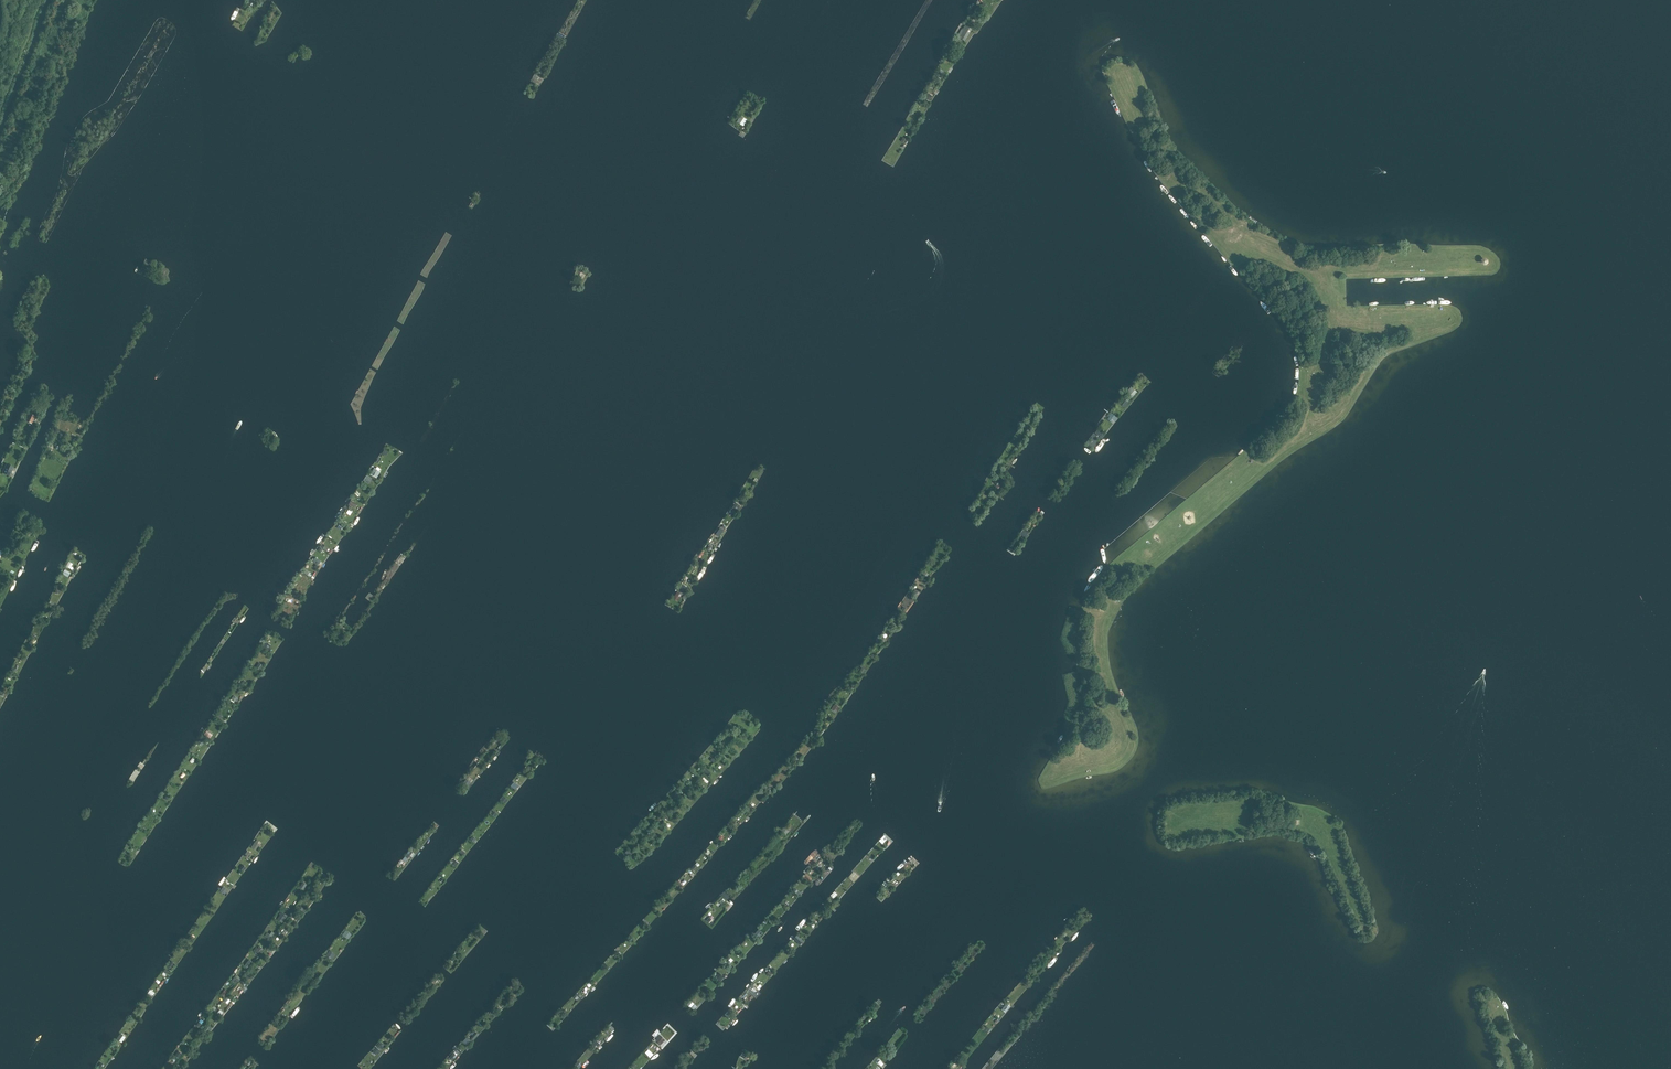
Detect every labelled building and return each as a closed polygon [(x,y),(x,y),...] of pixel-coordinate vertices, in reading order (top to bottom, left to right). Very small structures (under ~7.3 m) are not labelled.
[(965,25),(958,37),(965,41),(972,29),(965,25)] [(740,117),(737,122),(743,125),(746,121),(740,117)] [(1129,389),(1126,393),(1132,398),(1136,394),(1129,389)] [(1125,396),(1120,403),(1125,408),(1131,400),(1125,396)] [(32,424),(35,416),(29,413),(26,421),(32,424)] [(1111,413),(1109,416),(1115,421),(1117,418),(1111,413)] [(1098,429),(1095,433),(1101,438),(1105,433),(1098,429)] [(7,464),(2,473),(10,477),(14,468),(7,464)] [(371,474),(370,475),(373,477),(374,476),(377,478),(381,472),(374,468),(370,474),(371,474)] [(367,475),(364,481),(369,484),(372,478),(367,475)] [(999,476),(994,482),(1000,488),(1004,483),(1002,482),(1004,480),(999,476)] [(983,490),(980,495),(988,500),(991,496),(983,490)] [(680,586),(677,590),(683,594),(686,589),(680,586)] [(677,591),(673,597),(678,600),(682,594),(677,591)] [(207,730),(203,736),(210,740),(213,735),(207,730)] [(705,768),(702,772),(707,777),(711,773),(705,768)] [(466,779),(461,785),(466,789),(471,783),(466,779)] [(784,826),(780,831),(785,836),(790,831),(784,826)] [(256,841),(251,848),(257,851),(261,845),(256,841)] [(410,850),(405,856),(408,858),(413,852),(411,851),(410,850)] [(853,872),(850,875),(856,880),(859,876),(853,872)] [(280,915),(277,919),(282,923),(288,915),(282,911),(280,914),(280,915)] [(256,947),(254,950),(260,954),(264,949),(260,946),(258,948),(256,947)] [(235,976),(232,981),(235,983),(235,982),(237,984),(240,980),(235,976)] [(690,1000),(686,1004),(691,1008),(695,1004),(690,1000)] [(727,1011),(724,1015),(729,1019),(733,1016),(727,1011)] [(655,1039),(654,1040),(656,1041),(655,1041),(660,1046),(664,1041),(660,1037),(656,1040),(655,1039)]
